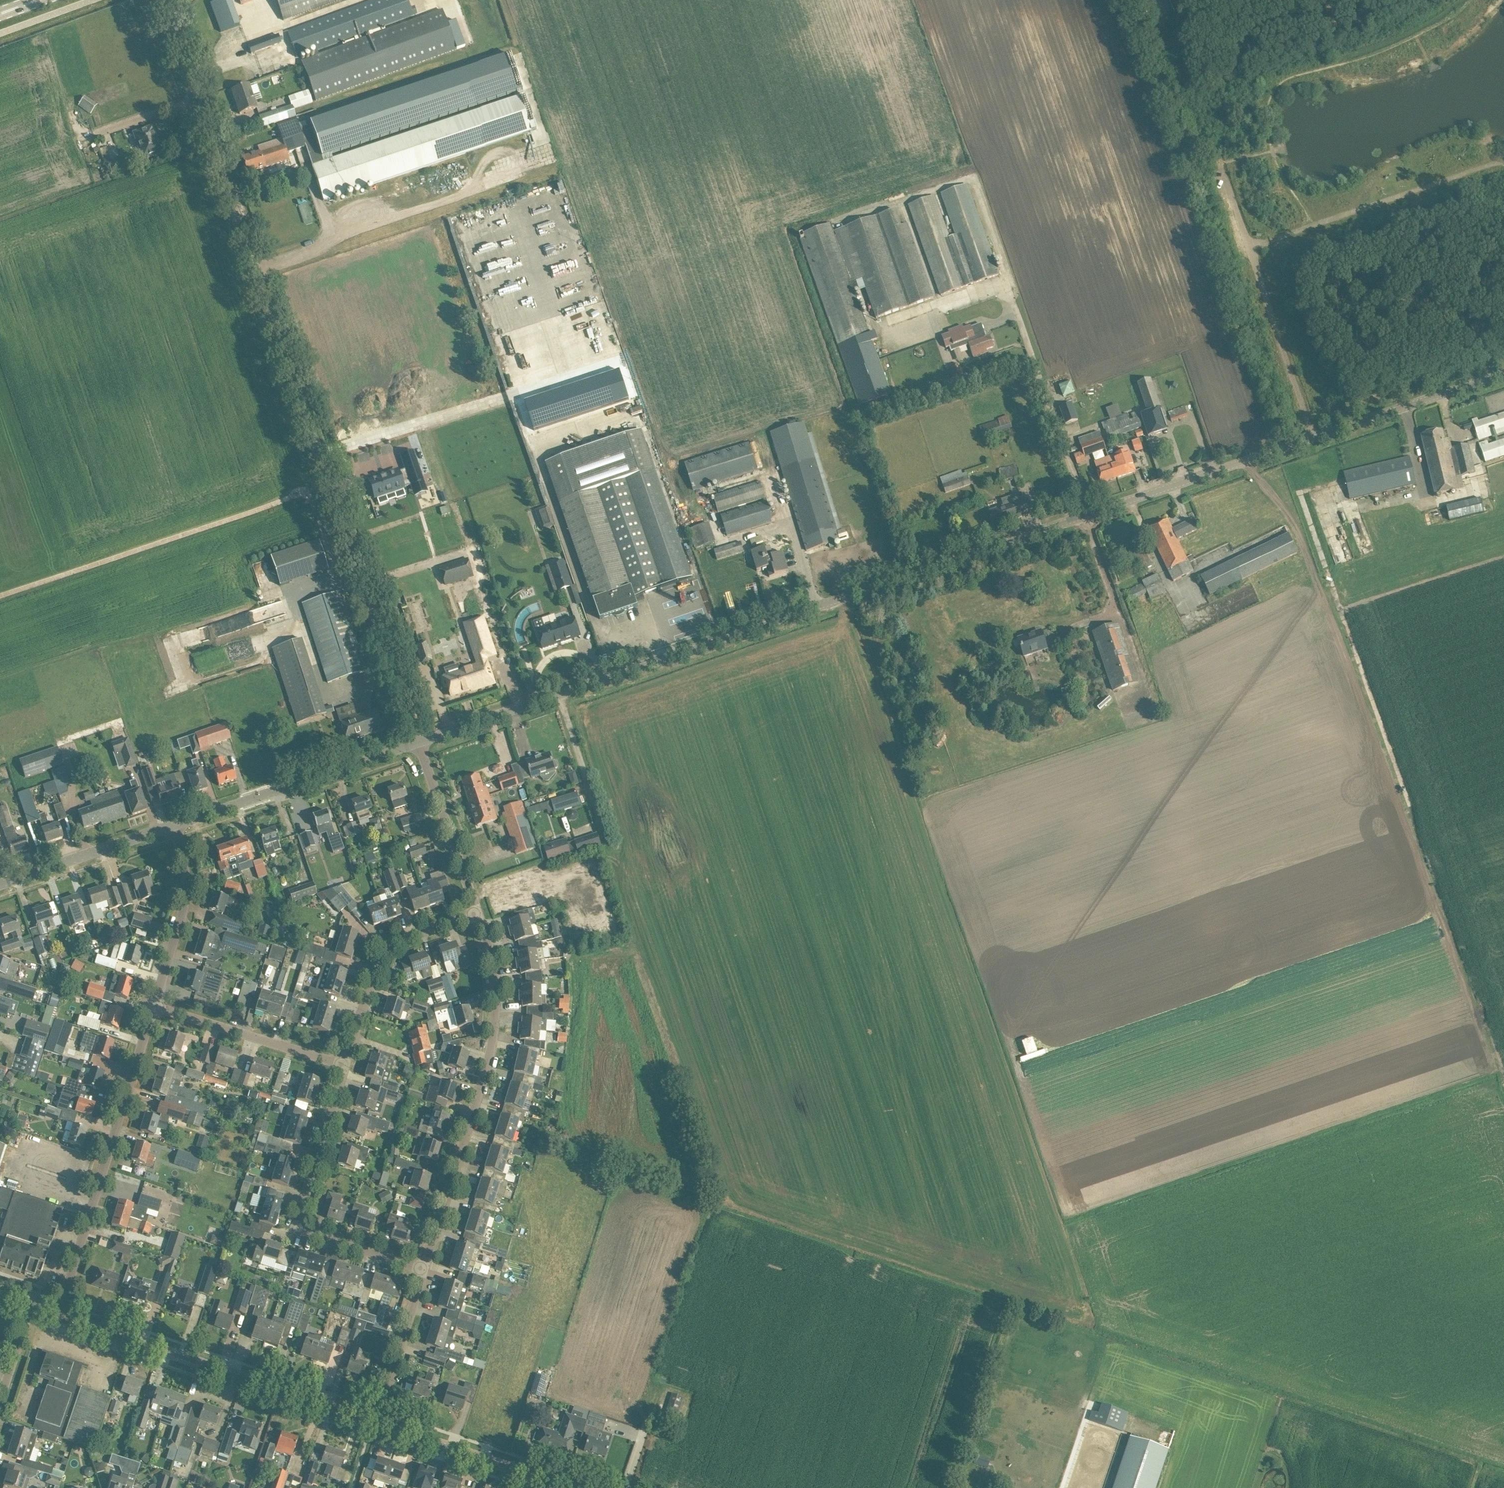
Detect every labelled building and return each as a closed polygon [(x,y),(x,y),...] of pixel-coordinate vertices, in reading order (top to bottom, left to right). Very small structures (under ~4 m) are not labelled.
[(240,25),(230,0),(220,0),(210,4),(221,32),(240,25)] [(284,21),(340,0),(276,0),(284,21)] [(415,6),(411,8),(408,0),(374,0),(287,32),(297,58),(418,14),(415,6)] [(447,23),(443,10),(302,62),(316,100),(465,46),(456,20),(447,23)] [(251,54),(281,43),(278,35),(248,46),(251,54)] [(305,122),(298,124),(305,146),(312,166),(323,201),(537,130),(526,95),(333,159),(330,152),(523,88),(512,54),(309,121),(310,124),(306,125),(305,122)] [(1440,60),(1426,64),(1429,75),(1443,71),(1440,60)] [(231,90),(240,114),(258,108),(249,84),(231,90)] [(308,90),(288,97),(291,106),(293,110),(294,110),(313,104),(308,90)] [(91,115),(99,108),(88,97),(80,104),(91,115)] [(278,111),(259,117),(263,127),(281,121),(278,111)] [(289,159),(287,153),(305,146),(298,124),(296,119),(277,125),(281,139),(258,146),(259,152),(242,158),(247,173),(264,167),(264,168),(289,159)] [(157,143),(156,143),(154,138),(155,138),(154,136),(155,135),(153,130),(152,129),(151,128),(143,131),(142,130),(137,132),(137,133),(134,134),(143,159),(160,153),(157,143)] [(98,143),(109,173),(119,170),(109,140),(98,143)] [(935,195),(908,205),(940,295),(999,275),(993,255),(967,184),(940,193),(955,235),(950,237),(935,195)] [(876,318),(933,298),(907,224),(901,226),(895,209),(833,231),(831,223),(800,234),(860,405),(891,394),(872,342),(878,340),(875,332),(869,334),(854,291),(859,289),(857,281),(862,279),(876,318)] [(278,234),(281,242),(300,236),(297,228),(278,234)] [(949,334),(942,336),(946,348),(949,347),(951,351),(968,345),(973,358),(988,353),(987,350),(994,347),(990,336),(986,337),(985,333),(975,336),(971,326),(964,328),(963,326),(948,331),(949,334)] [(950,371),(952,379),(964,375),(962,367),(950,371)] [(542,432),(632,401),(622,373),(533,403),(542,432)] [(1154,410),(1160,408),(1149,378),(1137,382),(1147,412),(1154,410)] [(1063,398),(1075,394),(1071,382),(1059,386),(1063,398)] [(1077,422),(1072,405),(1059,410),(1064,426),(1077,422)] [(1172,422),(1188,416),(1184,407),(1168,412),(1172,422)] [(1162,432),(1154,410),(1147,412),(1141,414),(1149,436),(1162,432)] [(1127,413),(1103,423),(1102,424),(1104,430),(1105,430),(1109,439),(1134,429),(1134,430),(1142,427),(1136,412),(1131,414),(1131,415),(1128,416),(1127,413)] [(1477,419),(1472,420),(1479,440),(1503,432),(1503,413),(1478,422),(1477,419)] [(1008,416),(998,419),(998,420),(979,426),(983,437),(1012,428),(1008,416)] [(771,432),(807,551),(829,544),(830,548),(834,547),(833,543),(849,538),(847,533),(846,534),(845,530),(842,531),(812,433),(807,434),(804,422),(771,432)] [(642,430),(593,447),(545,463),(592,600),(594,599),(600,619),(638,606),(636,602),(645,599),(643,594),(692,577),(688,568),(668,508),(642,430)] [(1141,430),(1135,433),(1137,438),(1143,436),(1141,430)] [(1441,431),(1422,436),(1420,436),(1434,495),(1464,488),(1461,476),(1475,473),(1468,445),(1452,449),(1451,445),(1445,446),(1441,431)] [(1072,451),(1082,448),(1084,456),(1105,449),(1100,433),(1079,441),(1081,446),(1071,449),(1072,451)] [(1132,442),(1135,452),(1143,450),(1140,439),(1132,442)] [(1486,445),(1485,442),(1479,443),(1485,462),(1503,456),(1503,439),(1486,445)] [(758,471),(749,443),(684,463),(693,491),(758,471)] [(1101,483),(1118,477),(1135,471),(1132,462),(1128,451),(1109,457),(1094,462),(1097,468),(1096,469),(1101,483)] [(397,473),(369,482),(375,499),(403,490),(402,489),(410,486),(410,487),(422,483),(412,452),(400,456),(405,471),(397,474),(397,473)] [(1404,459),(1344,473),(1350,499),(1416,483),(1410,457),(1408,452),(1403,454),(1404,459)] [(1015,465),(999,468),(1002,481),(1013,478),(1016,488),(1023,486),(1020,476),(1018,468),(1016,468),(1015,465)] [(961,470),(940,477),(945,493),(971,484),(966,472),(962,474),(961,470)] [(766,498),(761,481),(713,496),(718,512),(766,498)] [(1023,499),(1021,493),(1001,499),(1003,506),(989,510),(994,527),(1029,515),(1024,499),(1023,499)] [(1449,521),(1484,513),(1480,498),(1445,506),(1449,521)] [(774,522),(767,501),(721,515),(727,536),(774,522)] [(552,519),(548,521),(561,557),(565,555),(552,519)] [(1168,519),(1148,529),(1173,581),(1194,572),(1189,563),(1194,561),(1191,555),(1186,557),(1177,539),(1197,530),(1192,519),(1172,529),(1168,519)] [(709,522),(689,529),(695,548),(715,542),(709,522)] [(1210,596),(1298,553),(1288,533),(1200,576),(1210,596)] [(744,552),(741,541),(714,550),(717,560),(744,552)] [(280,587),(325,571),(316,546),(271,561),(280,587)] [(770,577),(789,572),(783,552),(773,555),(770,546),(751,552),(757,571),(763,569),(763,571),(767,569),(767,568),(768,568),(771,576),(769,577),(770,577)] [(1141,571),(1152,566),(1143,548),(1132,554),(1141,571)] [(441,568),(446,585),(474,576),(468,559),(441,568)] [(558,592),(573,587),(564,560),(549,565),(558,592)] [(1129,602),(1147,593),(1150,600),(1166,592),(1157,574),(1142,581),(1142,583),(1124,592),(1129,602)] [(328,683),(366,670),(340,592),(302,604),(321,662),(328,683)] [(201,622),(205,636),(281,614),(277,603),(286,601),(285,597),(201,622)] [(446,678),(443,679),(446,688),(449,687),(452,696),(471,690),(472,691),(495,683),(488,662),(487,662),(486,658),(496,655),(484,618),(465,624),(476,658),(476,657),(479,665),(462,670),(463,672),(462,672),(460,664),(444,669),(447,677),(446,677),(446,678)] [(537,631),(543,649),(581,636),(575,618),(545,628),(543,619),(534,622),(537,631)] [(1093,632),(1097,642),(1114,691),(1138,683),(1117,624),(1093,632)] [(1029,637),(1029,635),(1018,639),(1013,641),(1015,648),(1021,646),(1024,656),(1047,649),(1041,631),(1040,631),(1041,633),(1029,637)] [(272,648),(297,724),(325,714),(301,639),(272,648)] [(426,641),(415,644),(421,664),(432,660),(426,641)] [(1100,710),(1112,700),(1108,696),(1097,707),(1100,710)] [(385,729),(378,709),(356,716),(344,720),(340,721),(344,732),(347,742),(385,729)] [(208,747),(231,740),(225,724),(203,732),(208,747)] [(939,748),(946,738),(942,734),(934,745),(939,748)] [(193,755),(201,752),(195,735),(187,738),(193,755)] [(125,766),(126,769),(138,765),(128,738),(111,744),(114,753),(113,754),(118,769),(125,766)] [(26,777),(64,765),(58,746),(19,758),(26,777)] [(542,756),(541,755),(534,757),(535,759),(527,761),(532,778),(556,770),(555,769),(558,768),(555,761),(553,762),(550,754),(542,756)] [(222,758),(214,761),(217,771),(214,772),(219,786),(236,780),(231,766),(226,768),(222,758)] [(197,795),(202,793),(203,791),(207,789),(200,769),(197,759),(191,761),(194,771),(187,773),(194,794),(195,793),(197,795)] [(497,774),(505,770),(503,764),(494,767),(497,774)] [(56,781),(68,778),(64,766),(52,770),(56,781)] [(150,769),(142,772),(148,789),(156,786),(150,769)] [(577,771),(570,773),(574,785),(581,782),(577,771)] [(514,774),(499,779),(503,791),(518,785),(514,774)] [(174,775),(164,778),(167,787),(157,791),(162,805),(182,798),(177,783),(177,784),(174,775)] [(479,775),(463,780),(464,783),(470,801),(478,826),(497,820),(494,810),(489,796),(486,788),(484,789),(482,785),(479,775)] [(139,790),(135,780),(129,782),(133,792),(125,795),(132,815),(147,810),(139,790)] [(54,781),(43,784),(46,793),(53,795),(58,793),(54,781)] [(406,797),(402,786),(388,790),(392,802),(394,809),(408,805),(405,797),(406,797)] [(108,808),(116,805),(110,788),(101,791),(104,799),(92,803),(100,826),(102,825),(103,827),(110,824),(109,823),(112,821),(108,808)] [(40,820),(39,820),(43,830),(42,830),(47,844),(62,838),(58,824),(49,827),(46,818),(44,813),(38,815),(29,790),(18,794),(28,824),(39,820),(40,820)] [(578,794),(560,800),(553,802),(556,813),(582,805),(578,794)] [(370,809),(366,798),(352,802),(355,814),(357,813),(359,821),(371,817),(369,810),(370,809)] [(92,803),(80,807),(77,800),(68,803),(74,820),(82,817),(87,830),(90,829),(91,831),(98,829),(97,827),(100,826),(92,803)] [(521,800),(501,807),(517,854),(537,847),(521,800)] [(62,803),(54,806),(59,821),(67,818),(62,803)] [(582,804),(589,824),(593,822),(587,803),(582,804)] [(18,840),(6,806),(0,808),(0,821),(12,856),(29,850),(25,837),(18,840)] [(327,811),(312,816),(314,820),(312,821),(314,826),(315,825),(317,829),(319,835),(326,833),(333,853),(344,849),(339,834),(335,836),(327,811)] [(401,820),(405,832),(416,829),(412,816),(401,820)] [(379,817),(371,820),(375,834),(384,831),(379,817)] [(346,837),(351,836),(351,837),(352,842),(357,840),(355,835),(359,834),(355,822),(347,825),(347,826),(343,827),(346,837)] [(278,839),(274,829),(259,834),(266,853),(274,850),(274,852),(281,850),(277,839),(278,839)] [(310,832),(300,835),(306,850),(315,847),(310,832)] [(574,840),(575,842),(572,843),(574,846),(568,848),(571,856),(602,846),(597,833),(574,840)] [(246,839),(231,844),(232,847),(235,857),(237,865),(252,860),(249,853),(250,852),(248,848),(246,839)] [(568,848),(566,840),(543,846),(548,863),(571,856),(568,848)] [(231,844),(216,849),(217,852),(220,862),(218,863),(221,871),(229,868),(232,878),(241,875),(240,871),(239,871),(237,865),(235,857),(232,847),(231,844)] [(423,846),(414,849),(409,851),(411,858),(426,853),(423,846)] [(373,851),(365,854),(369,864),(377,861),(373,851)] [(262,860),(253,863),(258,878),(267,875),(262,860)] [(384,890),(384,888),(377,891),(379,898),(387,921),(400,916),(394,900),(392,894),(400,892),(399,890),(395,878),(395,876),(393,870),(385,873),(390,888),(384,890)] [(430,875),(432,880),(427,881),(429,887),(422,890),(428,906),(443,902),(438,889),(448,886),(444,876),(442,871),(430,875)] [(152,886),(147,873),(132,878),(136,891),(144,888),(146,896),(154,893),(151,886),(152,886)] [(399,890),(407,887),(403,876),(395,878),(399,890)] [(240,885),(236,884),(226,881),(224,889),(234,892),(238,893),(246,895),(247,892),(243,891),(245,886),(240,885)] [(313,882),(289,891),(290,895),(287,896),(290,903),(298,900),(304,898),(317,894),(313,882)] [(360,895),(349,883),(341,886),(332,889),(346,906),(351,912),(358,906),(353,901),(360,895)] [(127,885),(117,888),(124,907),(133,904),(127,885)] [(245,887),(247,891),(247,892),(248,895),(249,897),(255,899),(250,885),(245,887)] [(422,890),(417,891),(415,886),(406,889),(411,902),(414,911),(428,906),(422,890)] [(106,893),(104,887),(88,892),(93,905),(95,905),(97,911),(109,907),(110,910),(123,906),(117,888),(109,891),(109,892),(106,893)] [(332,889),(322,893),(330,902),(339,912),(346,906),(332,889)] [(227,898),(214,894),(209,909),(223,913),(225,906),(232,908),(235,900),(227,898)] [(77,896),(62,901),(63,904),(65,911),(66,913),(67,913),(72,927),(93,920),(89,906),(81,909),(81,908),(80,906),(77,896)] [(379,898),(366,902),(369,909),(368,909),(373,925),(387,921),(379,898)] [(35,910),(33,911),(34,914),(36,920),(37,924),(44,922),(46,929),(48,929),(54,927),(51,918),(52,917),(51,915),(48,906),(47,906),(41,908),(40,907),(39,906),(35,907),(34,909),(35,910)] [(524,917),(509,921),(511,926),(508,927),(509,932),(530,926),(527,916),(529,916),(527,910),(522,911),(524,917)] [(243,922),(212,912),(209,923),(239,934),(243,922)] [(151,922),(141,919),(134,916),(131,926),(148,931),(151,922)] [(14,940),(1,945),(3,953),(12,950),(12,952),(24,948),(24,951),(35,949),(33,939),(22,942),(19,930),(15,917),(0,922),(0,924),(4,935),(12,933),(14,940)] [(119,921),(121,928),(129,925),(127,919),(126,919),(119,921)] [(559,919),(552,920),(555,937),(562,936),(559,919)] [(88,924),(87,924),(91,935),(98,933),(94,922),(88,924)] [(269,936),(272,927),(261,924),(258,933),(269,936)] [(511,937),(513,936),(515,941),(519,940),(520,946),(539,942),(535,925),(530,926),(509,932),(511,937)] [(45,937),(41,938),(37,927),(30,930),(39,957),(51,953),(45,937)] [(337,927),(335,932),(342,934),(339,942),(351,945),(355,946),(359,934),(355,933),(349,931),(337,927)] [(197,948),(195,955),(207,959),(210,951),(217,953),(219,948),(224,950),(225,945),(254,954),(255,951),(257,943),(225,934),(224,938),(214,936),(212,935),(202,932),(197,948)] [(330,950),(329,952),(337,955),(341,956),(351,959),(355,946),(351,945),(339,942),(333,940),(331,947),(330,950)] [(522,952),(517,953),(518,958),(515,959),(516,964),(537,961),(544,960),(541,942),(539,942),(520,946),(522,952)] [(305,943),(302,952),(307,953),(312,955),(317,957),(323,959),(326,949),(313,945),(305,943)] [(129,946),(122,944),(117,960),(137,966),(142,950),(129,946)] [(458,954),(455,944),(439,949),(444,964),(447,973),(460,968),(470,965),(465,951),(458,954)] [(268,959),(281,963),(286,950),(272,946),(268,959)] [(302,952),(299,951),(295,963),(303,966),(306,956),(307,953),(302,952)] [(301,972),(306,973),(312,955),(307,953),(306,956),(301,972)] [(91,962),(115,969),(117,961),(93,954),(91,962)] [(424,954),(409,959),(409,960),(401,963),(407,980),(416,977),(415,973),(422,971),(424,978),(431,976),(424,954)] [(317,957),(315,964),(323,967),(320,977),(328,980),(340,983),(343,984),(347,972),(343,971),(337,969),(333,968),(335,962),(323,959),(317,957)] [(33,1001),(36,990),(13,983),(19,965),(9,962),(10,961),(0,958),(0,990),(33,1001)] [(72,968),(81,972),(85,963),(76,959),(72,968)] [(520,968),(521,974),(525,973),(526,979),(542,978),(541,971),(539,971),(537,961),(516,964),(517,969),(520,968)] [(202,975),(190,971),(185,989),(197,993),(198,992),(200,986),(219,992),(225,974),(220,973),(205,968),(204,968),(202,975)] [(295,989),(301,991),(306,973),(301,972),(295,989)] [(109,992),(109,993),(115,995),(118,996),(127,999),(133,981),(128,980),(123,978),(121,977),(114,975),(109,992)] [(311,988),(309,993),(322,998),(323,998),(325,992),(332,995),(339,997),(343,984),(340,983),(328,980),(320,977),(316,990),(311,988)] [(427,983),(430,993),(433,992),(435,999),(446,995),(444,988),(443,988),(440,978),(427,983)] [(526,985),(522,985),(522,991),(519,991),(519,996),(547,996),(548,996),(548,985),(542,985),(542,978),(526,979),(526,985)] [(279,979),(276,989),(281,991),(284,981),(279,979)] [(244,980),(241,991),(249,993),(252,983),(244,980)] [(82,990),(81,994),(102,1000),(105,991),(106,988),(90,983),(90,984),(88,990),(87,992),(82,990)] [(455,999),(451,985),(444,988),(446,995),(448,1001),(455,999)] [(258,1001),(255,1011),(268,1014),(269,1011),(272,999),(274,993),(262,989),(260,995),(258,1001)] [(291,1002),(290,1008),(295,1009),(298,1000),(310,1003),(310,1001),(321,1004),(323,998),(322,998),(309,993),(301,991),(295,989),(295,990),(291,1002)] [(46,1004),(48,995),(41,993),(38,1002),(46,1004)] [(269,1011),(268,1014),(280,1018),(281,1016),(281,1014),(283,1009),(284,1006),(285,1003),(286,998),(280,996),(280,995),(274,993),(272,999),(269,1011)] [(522,1007),(526,1007),(537,1006),(537,1013),(543,1013),(543,1006),(547,1006),(547,996),(519,996),(519,1001),(522,1001),(522,1007)] [(563,1000),(559,1000),(558,1010),(562,1010),(562,1014),(568,1014),(569,997),(563,996),(563,1000)] [(0,997),(0,1013),(7,1015),(11,1000),(0,997)] [(239,998),(237,1005),(245,1007),(247,1000),(239,998)] [(408,1013),(410,1006),(389,999),(384,1016),(399,1020),(402,1011),(408,1013)] [(427,1013),(430,1004),(416,1000),(413,1009),(427,1013)] [(447,1003),(433,1006),(435,1014),(449,1010),(447,1003)] [(312,1008),(310,1014),(316,1016),(328,1020),(332,1021),(336,1008),(332,1007),(329,1006),(321,1004),(319,1010),(312,1008)] [(101,1014),(103,1014),(101,1023),(118,1029),(123,1011),(104,1005),(101,1014)] [(47,1006),(41,1024),(28,1020),(22,1036),(27,1037),(45,1043),(50,1029),(51,1030),(56,1009),(47,1006)] [(285,1023),(290,1025),(291,1022),(295,1009),(290,1008),(288,1014),(285,1023)] [(449,1010),(435,1014),(438,1022),(446,1020),(448,1029),(456,1027),(462,1026),(472,1024),(468,1008),(466,1008),(458,1010),(454,1011),(453,1009),(449,1010)] [(526,1019),(522,1018),(521,1024),(518,1024),(518,1029),(546,1031),(547,1020),(552,1021),(553,1013),(543,1013),(537,1013),(526,1013),(526,1019)] [(308,1019),(306,1026),(313,1028),(328,1033),(332,1021),(328,1020),(316,1016),(310,1014),(309,1015),(308,1019)] [(80,1015),(77,1025),(95,1031),(98,1021),(80,1015)] [(439,1029),(437,1022),(437,1019),(436,1019),(429,1022),(428,1022),(430,1031),(439,1029)] [(77,1039),(81,1028),(55,1020),(45,1050),(63,1056),(69,1037),(77,1039)] [(409,1034),(415,1054),(413,1054),(416,1066),(433,1062),(430,1050),(424,1031),(426,1030),(425,1026),(419,1027),(420,1031),(409,1034)] [(520,1034),(520,1039),(524,1040),(524,1046),(527,1047),(542,1050),(545,1051),(547,1031),(546,1031),(518,1029),(518,1034),(520,1034)] [(559,1033),(559,1042),(568,1042),(569,1033),(559,1033)] [(166,1050),(165,1049),(164,1051),(178,1055),(184,1038),(170,1034),(170,1035),(168,1044),(167,1044),(166,1044),(167,1044),(166,1050)] [(15,1055),(10,1070),(24,1075),(34,1078),(45,1043),(27,1037),(20,1056),(15,1055)] [(98,1045),(94,1044),(91,1054),(108,1060),(114,1042),(101,1038),(98,1045)] [(443,1043),(440,1051),(452,1054),(448,1066),(463,1070),(468,1054),(459,1051),(461,1044),(460,1039),(443,1044),(443,1043)] [(214,1048),(206,1045),(200,1062),(209,1065),(210,1062),(211,1057),(214,1048)] [(526,1053),(518,1051),(517,1057),(514,1056),(513,1061),(535,1066),(541,1067),(543,1057),(541,1056),(542,1050),(527,1047),(526,1053)] [(216,1063),(210,1062),(209,1065),(206,1074),(213,1076),(217,1064),(233,1068),(237,1055),(236,1055),(236,1056),(230,1054),(230,1053),(220,1050),(216,1063)] [(371,1055),(368,1066),(371,1067),(383,1071),(387,1060),(377,1057),(371,1055)] [(81,1070),(83,1062),(70,1058),(68,1066),(81,1070)] [(255,1060),(252,1070),(250,1075),(242,1072),(238,1083),(238,1085),(246,1087),(253,1088),(257,1075),(269,1079),(270,1075),(273,1066),(255,1060)] [(284,1072),(286,1073),(289,1063),(282,1061),(275,1080),(276,1081),(281,1082),(284,1072)] [(515,1066),(514,1072),(524,1075),(522,1081),(534,1084),(540,1085),(542,1079),(536,1077),(532,1076),(535,1066),(513,1061),(512,1065),(515,1066)] [(368,1066),(365,1077),(368,1078),(372,1079),(374,1080),(380,1081),(383,1082),(387,1084),(388,1082),(390,1073),(383,1071),(371,1067),(368,1066)] [(412,1078),(415,1069),(406,1066),(403,1075),(412,1078)] [(99,1090),(104,1072),(91,1068),(89,1076),(79,1073),(77,1081),(68,1078),(65,1088),(80,1092),(82,1085),(99,1090)] [(160,1068),(156,1080),(159,1081),(179,1087),(181,1082),(183,1076),(183,1075),(174,1072),(170,1071),(160,1068)] [(187,1070),(185,1077),(201,1081),(203,1073),(188,1069),(187,1070)] [(242,1072),(242,1070),(235,1069),(231,1081),(238,1083),(242,1072)] [(203,1080),(226,1088),(227,1083),(204,1076),(203,1080)] [(320,1080),(304,1076),(302,1083),(298,1082),(297,1087),(301,1088),(316,1093),(320,1080)] [(156,1080),(152,1093),(155,1094),(162,1096),(166,1097),(175,1100),(176,1097),(179,1098),(193,1102),(196,1092),(179,1087),(159,1081),(156,1080)] [(276,1081),(273,1090),(279,1092),(282,1082),(281,1082),(276,1081)] [(441,1081),(438,1088),(431,1086),(426,1102),(441,1106),(443,1100),(453,1103),(458,1087),(449,1084),(441,1081)] [(521,1087),(511,1083),(509,1089),(505,1088),(504,1093),(532,1101),(535,1091),(532,1090),(534,1084),(522,1081),(521,1087)] [(383,1082),(381,1088),(396,1093),(398,1086),(388,1082),(387,1084),(383,1082)] [(50,1083),(47,1091),(57,1094),(60,1087),(50,1083)] [(361,1091),(356,1106),(359,1107),(365,1109),(373,1111),(376,1103),(382,1105),(384,1099),(397,1103),(397,1101),(399,1094),(396,1093),(381,1088),(370,1085),(370,1086),(375,1087),(373,1095),(368,1093),(361,1091)] [(65,1088),(64,1087),(61,1094),(67,1096),(62,1111),(76,1116),(78,1112),(91,1116),(94,1104),(77,1099),(80,1092),(65,1088)] [(297,1087),(295,1091),(299,1092),(297,1100),(312,1105),(316,1093),(301,1088),(297,1087)] [(422,1100),(424,1094),(409,1089),(408,1096),(422,1100)] [(284,1105),(286,1096),(272,1092),(270,1096),(269,1100),(269,1101),(284,1105)] [(506,1098),(504,1104),(514,1108),(513,1113),(524,1117),(534,1119),(536,1113),(529,1112),(532,1101),(504,1093),(503,1097),(506,1098)] [(179,1098),(176,1107),(187,1110),(198,1114),(201,1105),(193,1102),(179,1098)] [(220,1101),(212,1098),(209,1105),(217,1108),(220,1101)] [(159,1119),(145,1115),(141,1131),(154,1135),(157,1127),(166,1130),(170,1117),(183,1121),(187,1110),(176,1107),(164,1103),(160,1102),(157,1113),(161,1114),(159,1119)] [(76,1116),(62,1111),(48,1106),(47,1108),(45,1114),(74,1123),(76,1116)] [(41,1107),(38,1116),(44,1118),(45,1114),(47,1108),(41,1107)] [(301,1110),(289,1107),(282,1127),(288,1129),(300,1132),(303,1133),(307,1121),(298,1118),(301,1110)] [(203,1116),(191,1112),(187,1124),(199,1128),(203,1116)] [(449,1117),(433,1112),(430,1123),(421,1120),(418,1131),(419,1132),(419,1131),(436,1137),(438,1131),(444,1132),(449,1117)] [(511,1118),(501,1115),(499,1121),(496,1120),(494,1125),(515,1131),(518,1121),(522,1122),(524,1117),(513,1113),(511,1118)] [(365,1122),(352,1118),(347,1133),(363,1138),(365,1129),(374,1132),(375,1129),(387,1133),(388,1130),(393,1132),(395,1124),(367,1116),(365,1122)] [(260,1128),(262,1121),(262,1120),(257,1118),(254,1127),(255,1127),(260,1128)] [(262,1143),(268,1123),(262,1121),(260,1128),(259,1130),(257,1135),(255,1141),(257,1141),(262,1143)] [(65,1131),(62,1141),(68,1143),(81,1147),(86,1129),(74,1125),(71,1133),(65,1131)] [(496,1130),(494,1136),(504,1139),(503,1145),(514,1148),(516,1143),(512,1142),(515,1131),(494,1125),(493,1129),(496,1130)] [(398,1133),(403,1134),(403,1135),(416,1139),(419,1132),(418,1131),(405,1128),(400,1126),(398,1133)] [(303,1133),(300,1132),(288,1129),(284,1141),(300,1146),(303,1133)] [(267,1144),(281,1149),(283,1140),(270,1136),(267,1144)] [(257,1141),(255,1148),(264,1151),(266,1144),(262,1143),(257,1141)] [(429,1165),(431,1160),(435,1161),(440,1146),(424,1141),(422,1149),(418,1161),(429,1165)] [(150,1146),(137,1142),(131,1161),(145,1165),(145,1163),(153,1166),(155,1157),(148,1155),(150,1146)] [(281,1149),(267,1144),(265,1152),(278,1156),(281,1149)] [(501,1150),(491,1147),(489,1153),(486,1152),(484,1157),(506,1163),(509,1153),(512,1154),(514,1148),(503,1145),(501,1150)] [(355,1152),(343,1149),(338,1164),(353,1169),(356,1160),(365,1163),(369,1150),(357,1146),(355,1152)] [(201,1158),(202,1157),(179,1149),(173,1168),(188,1173),(189,1170),(197,1172),(198,1168),(202,1170),(203,1165),(206,1166),(208,1160),(201,1158)] [(293,1168),(295,1169),(296,1164),(294,1163),(295,1162),(285,1159),(279,1157),(276,1169),(287,1173),(291,1174),(293,1168)] [(486,1162),(484,1168),(495,1171),(493,1177),(504,1180),(506,1175),(502,1174),(506,1163),(484,1157),(483,1161),(486,1162)] [(415,1172),(412,1180),(405,1177),(402,1185),(425,1192),(430,1177),(415,1172),(417,1165),(409,1162),(396,1159),(394,1166),(415,1172)] [(291,1174),(287,1173),(276,1169),(272,1182),(287,1186),(291,1174)] [(145,1172),(143,1178),(149,1180),(151,1174),(145,1172)] [(376,1172),(374,1179),(380,1181),(382,1174),(376,1172)] [(249,1193),(254,1177),(247,1175),(242,1190),(249,1193)] [(252,1184),(265,1188),(268,1180),(255,1176),(252,1184)] [(491,1182),(481,1179),(479,1185),(476,1184),(474,1189),(496,1196),(503,1198),(507,1183),(504,1182),(504,1180),(493,1177),(491,1182)] [(273,1199),(276,1192),(263,1188),(257,1208),(278,1214),(280,1209),(282,1210),(284,1204),(282,1204),(282,1202),(273,1199)] [(476,1194),(474,1200),(485,1203),(483,1209),(494,1212),(496,1207),(493,1206),(496,1196),(474,1189),(473,1193),(476,1194)] [(58,1226),(61,1216),(60,1216),(63,1208),(14,1192),(0,1234),(0,1248),(3,1249),(0,1256),(0,1266),(7,1268),(7,1266),(12,1267),(11,1270),(20,1273),(21,1270),(25,1272),(25,1274),(34,1277),(36,1273),(41,1274),(44,1265),(43,1265),(44,1263),(48,1254),(47,1254),(50,1245),(50,1246),(53,1239),(56,1230),(57,1225),(58,1226)] [(323,1210),(329,1212),(327,1218),(342,1223),(346,1209),(339,1207),(342,1197),(329,1193),(323,1210)] [(119,1201),(115,1213),(130,1217),(138,1220),(141,1212),(146,1214),(148,1209),(158,1212),(162,1201),(141,1195),(137,1206),(119,1201)] [(243,1204),(238,1202),(235,1212),(240,1214),(243,1204)] [(358,1217),(355,1227),(370,1232),(374,1217),(367,1215),(369,1208),(355,1204),(351,1215),(358,1217)] [(254,1207),(253,1213),(261,1215),(259,1222),(275,1227),(278,1214),(257,1208),(254,1207)] [(482,1214),(471,1211),(469,1217),(466,1216),(465,1221),(486,1227),(489,1217),(493,1218),(494,1212),(483,1209),(482,1214)] [(130,1217),(115,1213),(112,1226),(126,1230),(127,1227),(138,1230),(148,1234),(148,1233),(155,1235),(157,1230),(159,1230),(159,1228),(151,1225),(141,1222),(141,1221),(130,1217)] [(406,1243),(411,1229),(404,1227),(406,1220),(390,1215),(386,1228),(394,1231),(391,1238),(406,1243)] [(465,1232),(468,1233),(475,1235),(473,1241),(481,1243),(485,1244),(486,1238),(483,1237),(486,1227),(465,1221),(463,1225),(466,1226),(465,1232)] [(229,1231),(246,1237),(249,1228),(232,1222),(229,1231)] [(251,1222),(249,1228),(260,1231),(262,1225),(251,1222)] [(172,1232),(164,1256),(167,1257),(178,1261),(186,1237),(172,1232)] [(211,1243),(223,1246),(226,1238),(214,1234),(211,1243)] [(100,1245),(110,1246),(111,1238),(101,1237),(100,1245)] [(114,1241),(111,1249),(124,1254),(132,1256),(135,1249),(133,1248),(133,1247),(114,1241)] [(276,1261),(275,1264),(287,1268),(292,1252),(281,1248),(281,1246),(267,1242),(266,1245),(258,1242),(255,1252),(253,1260),(261,1262),(262,1256),(276,1261)] [(471,1255),(473,1248),(458,1243),(454,1256),(476,1263),(478,1257),(471,1255)] [(481,1243),(478,1251),(505,1259),(507,1251),(485,1244),(481,1243)] [(312,1256),(298,1251),(298,1253),(292,1252),(287,1268),(284,1277),(291,1279),(294,1266),(307,1270),(312,1256)] [(319,1277),(318,1277),(310,1303),(317,1306),(324,1284),(330,1263),(324,1262),(325,1260),(312,1256),(310,1260),(307,1270),(320,1274),(319,1277)] [(476,1263),(454,1256),(450,1268),(460,1272),(471,1275),(471,1274),(478,1276),(482,1265),(476,1263)] [(161,1272),(155,1292),(166,1296),(173,1276),(178,1261),(167,1257),(159,1261),(162,1267),(170,1264),(167,1274),(161,1272)] [(502,1270),(504,1264),(497,1262),(495,1268),(502,1270)] [(350,1267),(337,1263),(336,1265),(330,1263),(324,1284),(330,1286),(333,1278),(345,1282),(350,1267)] [(208,1264),(198,1293),(208,1296),(218,1268),(208,1264)] [(360,1299),(360,1303),(368,1275),(363,1273),(363,1271),(350,1267),(345,1282),(343,1289),(353,1292),(351,1296),(360,1299)] [(119,1276),(98,1269),(93,1284),(113,1291),(119,1276)] [(127,1272),(122,1287),(129,1289),(126,1296),(137,1299),(137,1298),(140,1299),(141,1298),(147,1300),(151,1290),(141,1287),(143,1282),(134,1280),(129,1273),(127,1272)] [(498,1283),(488,1280),(478,1276),(471,1274),(471,1275),(460,1272),(458,1278),(469,1281),(496,1290),(498,1283)] [(388,1279),(375,1275),(374,1277),(368,1275),(360,1303),(366,1305),(368,1298),(371,1290),(377,1292),(374,1299),(381,1302),(388,1279)] [(388,1279),(381,1302),(380,1306),(388,1309),(392,1296),(397,1298),(402,1283),(388,1279)] [(459,1293),(461,1286),(446,1281),(442,1294),(464,1301),(466,1295),(459,1293)] [(467,1289),(484,1294),(494,1295),(496,1290),(469,1281),(467,1289)] [(250,1304),(255,1306),(264,1309),(269,1295),(270,1290),(256,1286),(253,1293),(250,1304)] [(195,1304),(198,1295),(194,1294),(194,1293),(182,1289),(180,1295),(174,1293),(170,1304),(176,1306),(174,1312),(177,1313),(176,1314),(181,1316),(182,1315),(190,1318),(195,1304)] [(245,1314),(252,1293),(241,1289),(233,1310),(245,1314)] [(464,1301),(442,1294),(438,1307),(453,1311),(456,1304),(462,1306),(464,1301)] [(306,1302),(292,1297),(285,1318),(284,1320),(273,1317),(271,1325),(264,1343),(265,1343),(265,1341),(278,1345),(277,1347),(278,1347),(282,1336),(287,1338),(291,1328),(297,1330),(302,1314),(306,1302)] [(216,1321),(215,1326),(229,1331),(233,1318),(221,1314),(225,1304),(216,1301),(211,1313),(209,1319),(216,1321)] [(260,1321),(263,1311),(255,1308),(252,1315),(249,1325),(255,1327),(251,1338),(252,1337),(265,1341),(264,1343),(271,1325),(260,1321)] [(348,1308),(346,1316),(350,1317),(355,1319),(357,1311),(348,1308)] [(357,1319),(374,1324),(375,1319),(376,1317),(357,1311),(355,1319),(357,1319)] [(457,1320),(474,1325),(477,1318),(459,1312),(457,1320)] [(296,1330),(305,1333),(311,1317),(302,1314),(297,1330),(296,1330)] [(364,1332),(364,1330),(390,1337),(392,1332),(387,1331),(373,1326),(374,1324),(357,1319),(353,1328),(349,1340),(357,1343),(361,1331),(364,1332)] [(374,1324),(373,1326),(387,1331),(390,1323),(389,1323),(381,1321),(375,1319),(374,1324)] [(447,1331),(449,1324),(434,1320),(430,1332),(452,1339),(454,1334),(447,1331)] [(474,1325),(457,1320),(455,1327),(472,1332),(474,1325)] [(351,1330),(342,1328),(337,1344),(346,1347),(349,1340),(348,1339),(351,1330)] [(452,1339),(430,1332),(426,1345),(442,1350),(444,1342),(451,1344),(452,1339)] [(314,1336),(308,1334),(301,1355),(314,1360),(319,1345),(322,1337),(315,1334),(314,1336)] [(328,1341),(326,1347),(319,1345),(314,1360),(327,1364),(334,1343),(328,1341)] [(60,1391),(73,1354),(41,1343),(28,1380),(60,1391)] [(354,1349),(347,1371),(362,1376),(367,1363),(369,1355),(354,1349)] [(463,1363),(465,1356),(448,1350),(445,1358),(463,1363)] [(443,1368),(446,1360),(426,1353),(424,1361),(443,1368)] [(84,1365),(79,1381),(89,1385),(94,1369),(84,1365)] [(98,1388),(104,1372),(94,1369),(89,1385),(98,1388)] [(109,1391),(114,1375),(104,1372),(98,1388),(109,1391)] [(419,1399),(420,1396),(428,1398),(431,1388),(435,1389),(439,1377),(428,1374),(425,1383),(417,1380),(415,1387),(414,1386),(412,1392),(413,1392),(413,1393),(413,1394),(412,1396),(419,1399)] [(541,1398),(547,1379),(535,1375),(529,1394),(541,1398)] [(122,1392),(130,1395),(127,1402),(135,1405),(142,1384),(126,1379),(122,1392)] [(476,1394),(478,1386),(465,1382),(463,1389),(449,1384),(443,1404),(462,1410),(468,1391),(476,1394)] [(153,1403),(150,1412),(162,1416),(165,1407),(170,1391),(164,1389),(163,1391),(157,1389),(157,1391),(154,1399),(153,1403)] [(165,1407),(162,1416),(178,1421),(181,1413),(186,1399),(176,1396),(176,1393),(170,1391),(165,1407)] [(666,1413),(677,1417),(684,1397),(672,1393),(666,1413)] [(40,1412),(44,1402),(27,1396),(23,1406),(40,1412)] [(142,1411),(136,1428),(144,1431),(150,1414),(150,1412),(153,1403),(152,1403),(153,1402),(145,1400),(142,1411)] [(112,1401),(109,1412),(116,1414),(117,1415),(121,1403),(112,1401)] [(1092,1412),(1088,1421),(1122,1432),(1126,1421),(1132,1423),(1134,1416),(1128,1414),(1128,1413),(1102,1405),(1101,1404),(1098,1414),(1092,1412)] [(37,1423),(40,1412),(23,1406),(19,1417),(37,1423)] [(185,1428),(177,1451),(174,1461),(187,1466),(192,1451),(191,1450),(194,1442),(193,1441),(197,1427),(205,1430),(207,1422),(216,1425),(221,1411),(204,1406),(202,1414),(194,1411),(194,1409),(191,1408),(185,1428)] [(607,1417),(589,1412),(587,1419),(591,1420),(583,1444),(591,1447),(589,1452),(605,1457),(609,1444),(594,1439),(597,1431),(602,1433),(607,1417)] [(538,1438),(539,1438),(537,1444),(567,1454),(571,1444),(572,1439),(570,1438),(573,1429),(582,1433),(586,1421),(565,1414),(558,1435),(542,1429),(540,1434),(539,1434),(538,1438)] [(240,1433),(240,1434),(247,1436),(244,1444),(243,1447),(256,1451),(260,1441),(256,1439),(258,1435),(261,1425),(245,1420),(244,1422),(241,1429),(240,1433)] [(167,1448),(177,1451),(185,1428),(176,1425),(172,1440),(169,1439),(167,1448)] [(16,1429),(12,1442),(14,1443),(23,1446),(27,1447),(30,1440),(36,1442),(38,1436),(25,1432),(16,1429)] [(57,1436),(44,1432),(42,1438),(55,1443),(57,1436)] [(270,1444),(265,1458),(272,1460),(275,1451),(284,1454),(284,1453),(292,1456),(294,1451),(295,1448),(298,1438),(282,1433),(281,1435),(278,1442),(277,1446),(270,1444)] [(1131,1437),(1113,1487),(1157,1487),(1169,1450),(1131,1437)] [(202,1447),(199,1455),(213,1460),(213,1459),(219,1442),(205,1438),(204,1440),(202,1447)] [(222,1443),(219,1453),(228,1456),(233,1443),(223,1440),(222,1443)] [(12,1442),(8,1455),(10,1456),(17,1458),(22,1460),(29,1462),(30,1461),(33,1449),(27,1447),(23,1446),(14,1443),(12,1442)] [(322,1462),(327,1464),(324,1475),(335,1479),(339,1468),(340,1468),(345,1454),(327,1448),(322,1462)] [(219,1453),(217,1459),(226,1462),(228,1456),(219,1453)] [(988,1468),(991,1459),(976,1454),(973,1463),(988,1468)] [(392,1461),(385,1458),(384,1461),(378,1458),(377,1460),(370,1458),(366,1469),(374,1472),(372,1479),(375,1480),(373,1485),(383,1487),(384,1484),(390,1465),(392,1461)] [(138,1472),(141,1464),(128,1460),(125,1468),(138,1472)] [(312,1487),(316,1473),(319,1464),(310,1461),(302,1484),(312,1487)] [(397,1465),(398,1463),(392,1461),(384,1484),(396,1487),(399,1480),(400,1481),(400,1480),(407,1482),(410,1472),(404,1469),(404,1467),(397,1465)] [(34,1462),(32,1469),(46,1474),(49,1474),(62,1479),(64,1472),(53,1469),(35,1463),(34,1462)] [(3,1476),(7,1477),(4,1486),(11,1487),(27,1487),(28,1486),(23,1485),(25,1478),(22,1477),(24,1471),(4,1465),(1,1475),(3,1476)] [(413,1487),(430,1487),(432,1480),(433,1480),(436,1471),(420,1465),(420,1468),(417,1475),(415,1474),(413,1480),(415,1481),(414,1483),(413,1487)] [(295,1475),(277,1469),(271,1487),(290,1487),(295,1475)] [(62,1479),(49,1474),(47,1480),(60,1484),(62,1479)] [(134,1485),(136,1478),(124,1474),(121,1475),(120,1480),(113,1478),(109,1487),(133,1487),(134,1485)] [(462,1480),(445,1474),(440,1487),(460,1487),(462,1480)] [(160,1476),(157,1487),(166,1487),(169,1479),(160,1476)] [(178,1482),(169,1479),(166,1487),(176,1487),(178,1482)]
